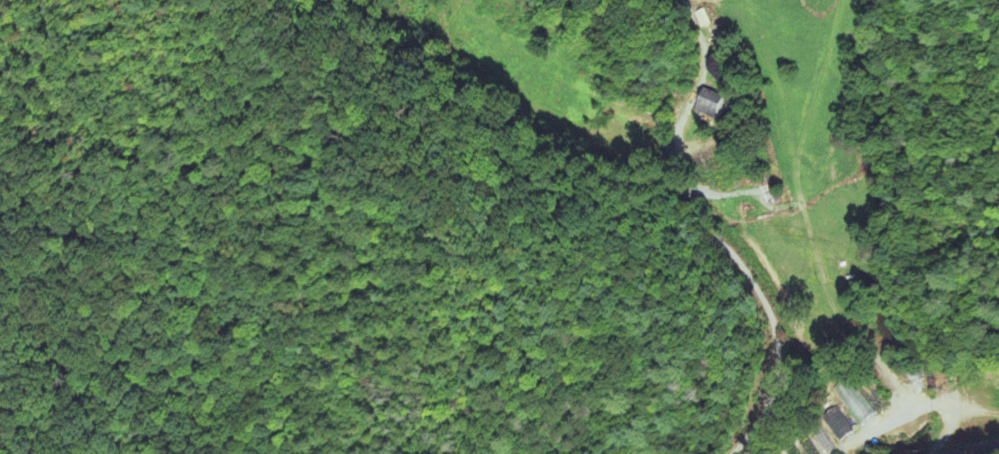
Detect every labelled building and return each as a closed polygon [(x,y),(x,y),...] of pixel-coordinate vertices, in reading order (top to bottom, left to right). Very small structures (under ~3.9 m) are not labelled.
[(698,111),(722,122),(731,100),(707,90),(698,111)] [(839,442),(854,431),(837,407),(828,413),(831,418),(825,423),(839,442)]
